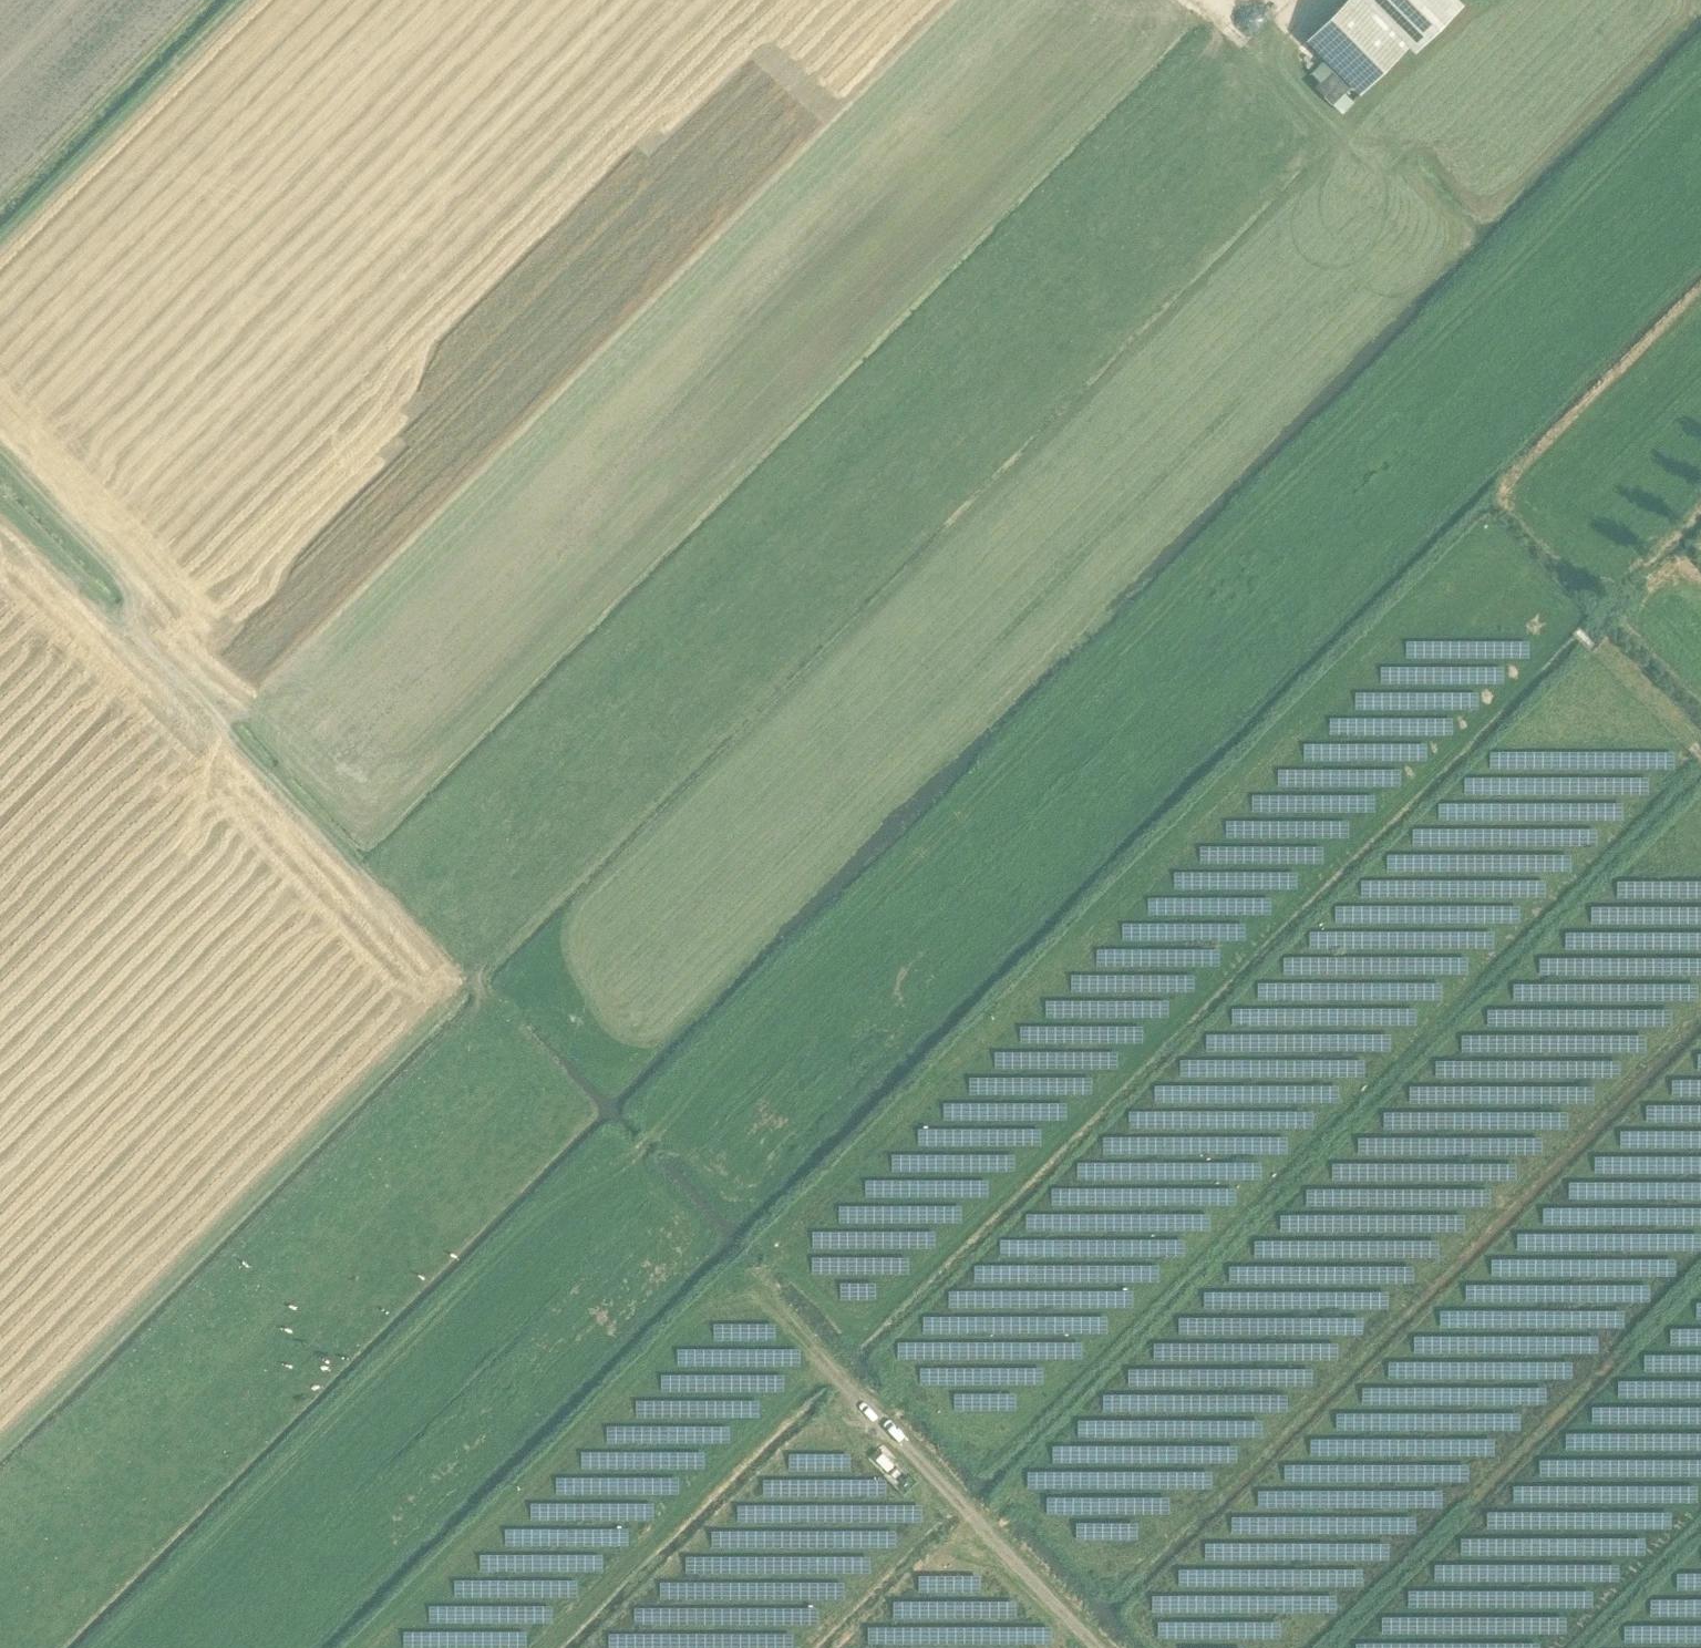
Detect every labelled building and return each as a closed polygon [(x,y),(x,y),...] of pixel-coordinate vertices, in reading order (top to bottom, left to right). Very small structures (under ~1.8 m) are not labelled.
[(1362,91),(1409,45),(1365,0),(1346,0),(1308,38),(1362,91)] [(1461,0),(1365,0),(1409,45),(1415,50),(1464,3),(1461,0)] [(895,1465),(883,1453),(877,1459),(889,1471),(895,1465)]
